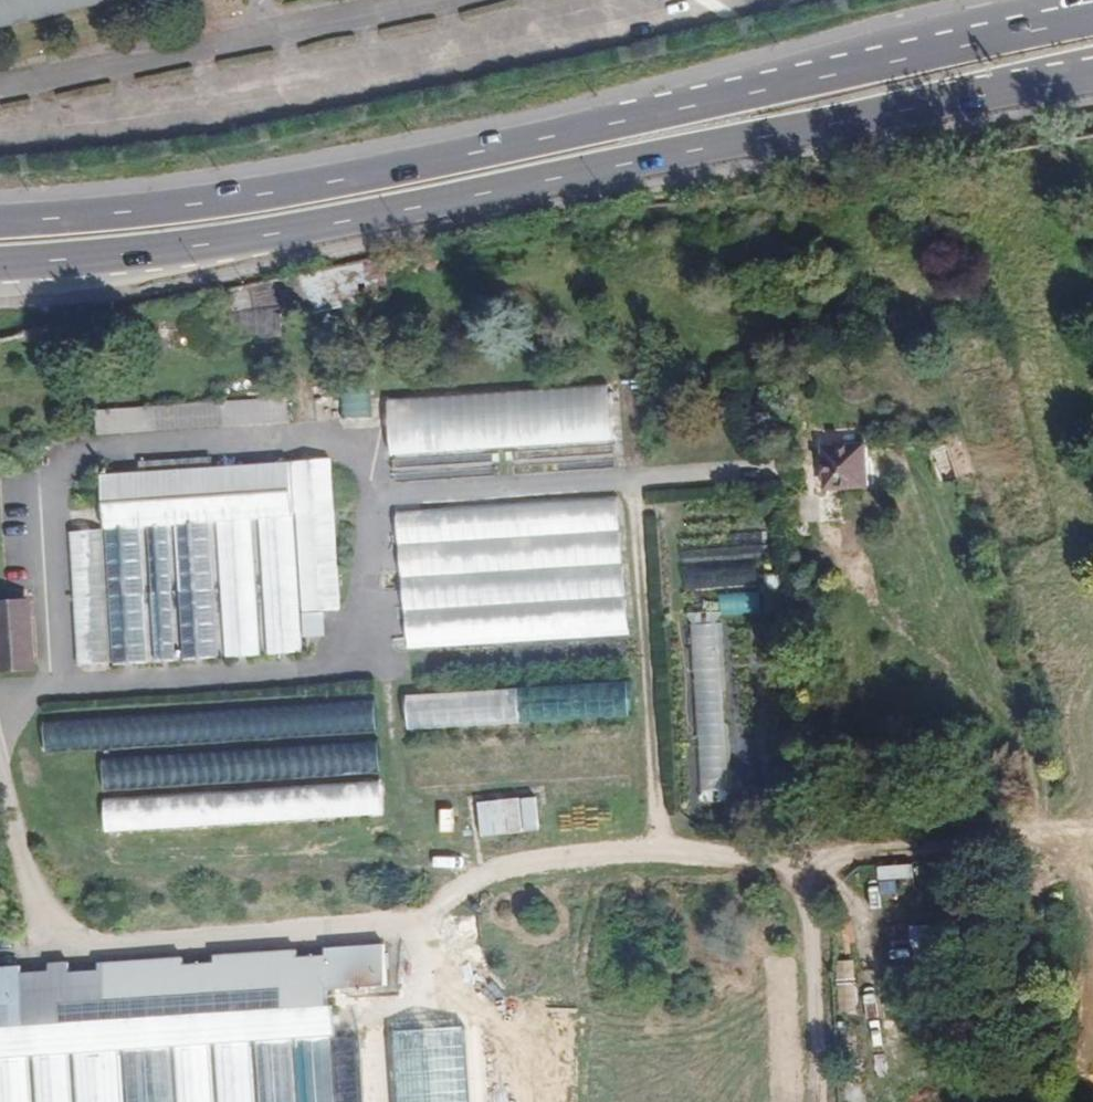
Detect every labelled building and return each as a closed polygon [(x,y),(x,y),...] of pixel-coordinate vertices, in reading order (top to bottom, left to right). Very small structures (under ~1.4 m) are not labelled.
[(114,0),(0,0),(0,28),(114,0)] [(284,337),(281,310),(314,304),(316,312),(389,297),(387,289),(381,258),(331,268),(236,286),(241,312),(238,312),(241,341),(284,337)] [(611,385),(391,400),(395,457),(614,442),(611,385)] [(288,398),(97,412),(99,438),(290,423),(288,398)] [(371,418),(371,404),(343,405),(344,419),(371,418)] [(866,430),(823,431),(825,491),(869,489),(866,430)] [(81,666),(114,664),(304,653),(304,640),(326,639),(324,611),(341,610),(334,488),(332,462),(294,464),(104,475),(105,501),(107,529),(73,531),(81,666)] [(619,498),(400,513),(409,644),(628,629),(619,498)] [(811,502),(799,502),(800,522),(811,522),(811,502)] [(761,550),(681,552),(682,592),(761,591),(761,550)] [(719,614),(761,615),(762,595),(720,594),(719,614)] [(0,600),(0,672),(39,670),(35,598),(0,600)] [(717,627),(689,628),(696,805),(724,804),(717,627)] [(627,684),(410,697),(412,730),(629,716),(627,684)] [(44,718),(46,751),(378,733),(376,700),(44,718)] [(380,741),(106,756),(108,792),(382,776),(380,741)] [(381,782),(107,799),(109,829),(383,812),(381,782)] [(911,867),(879,869),(879,880),(912,879),(911,867)] [(936,959),(940,930),(912,926),(908,955),(936,959)] [(71,974),(71,963),(54,964),(54,972),(22,974),(22,968),(0,969),(0,1031),(334,1009),(333,990),(389,986),(387,953),(386,946),(330,950),(331,957),(300,959),(299,951),(217,956),(218,964),(184,967),(183,958),(102,964),(103,972),(71,974)] [(836,981),(857,981),(857,960),(836,961),(836,981)] [(858,1014),(858,983),(838,983),(839,1015),(858,1014)] [(336,1037),(334,1009),(0,1031),(0,1101),(340,1101),(336,1037)] [(866,1030),(867,1053),(891,1052),(890,1028),(866,1030)]
